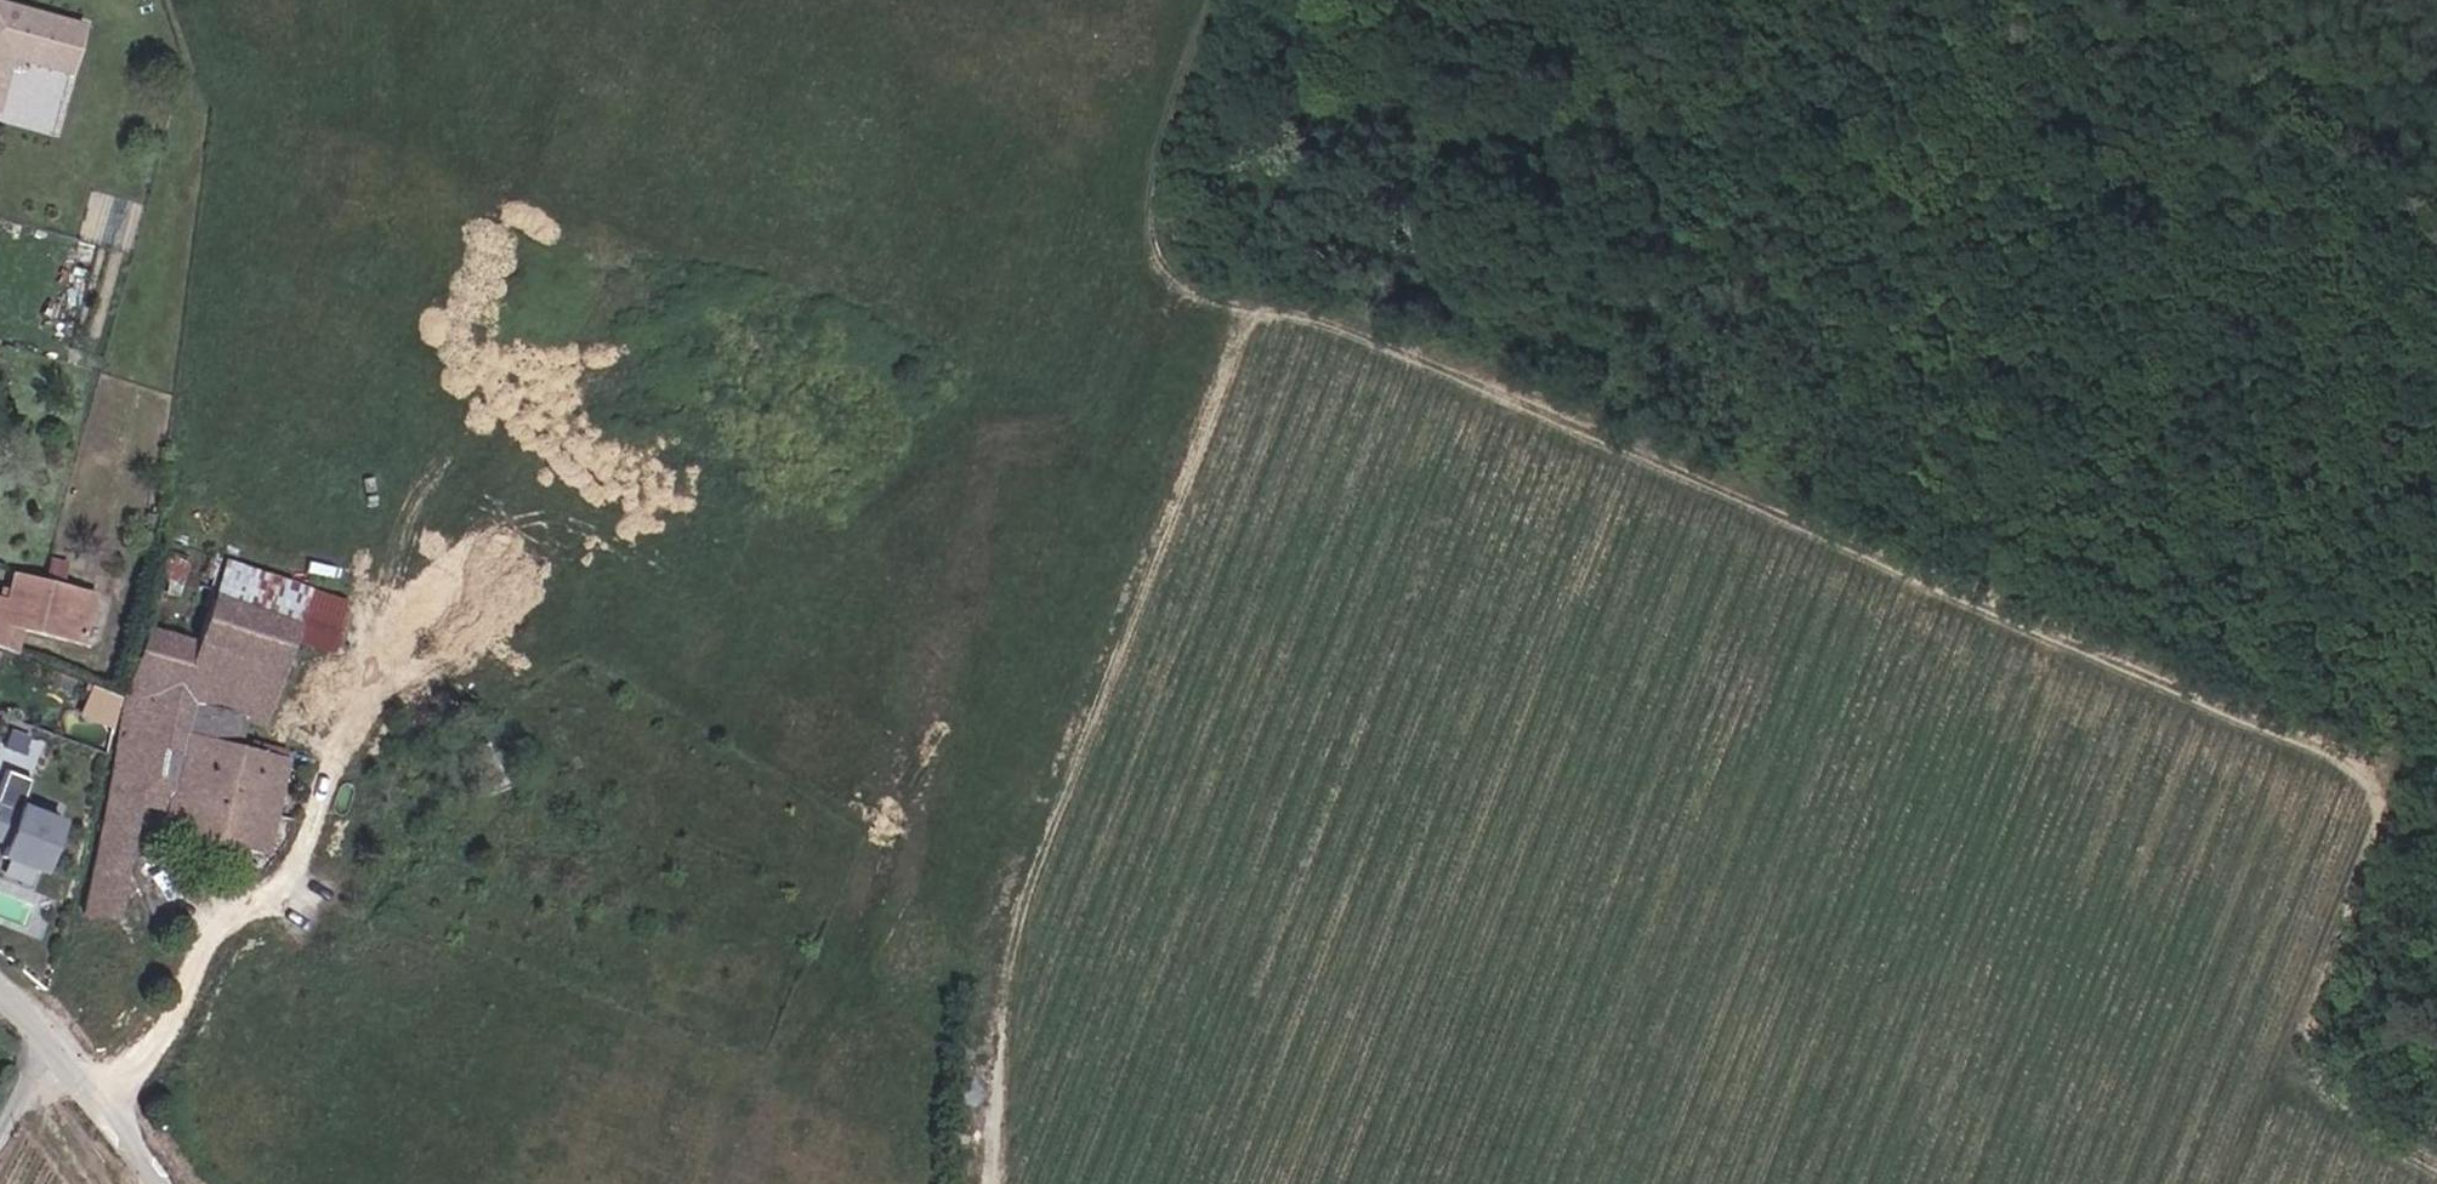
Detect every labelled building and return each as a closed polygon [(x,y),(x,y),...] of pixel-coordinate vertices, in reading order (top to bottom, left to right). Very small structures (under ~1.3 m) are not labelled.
[(0,2),(0,107),(14,56),(74,72),(87,26),(27,9),(0,2)] [(226,560),(214,600),(296,628),(293,636),(337,652),(350,620),(343,603),(226,560)] [(92,596),(40,585),(9,577),(5,602),(0,601),(0,626),(25,630),(84,640),(92,596)] [(187,734),(197,704),(246,721),(262,726),(293,636),(296,628),(214,600),(197,643),(150,628),(129,689),(103,827),(133,833),(143,800),(146,787),(173,794),(169,806),(159,842),(179,847),(183,836),(263,858),(290,764),(235,748),(187,734)] [(25,630),(0,626),(0,648),(15,654),(25,630)] [(122,699),(95,688),(84,717),(111,727),(122,699)] [(197,704),(187,734),(235,748),(246,721),(197,704)] [(32,737),(15,730),(9,744),(26,751),(32,737)] [(69,822),(23,804),(33,780),(13,772),(0,808),(0,839),(15,845),(10,858),(50,873),(69,822)] [(173,794),(146,787),(143,800),(169,806),(173,794)] [(111,914),(133,833),(103,827),(80,907),(111,914)]
